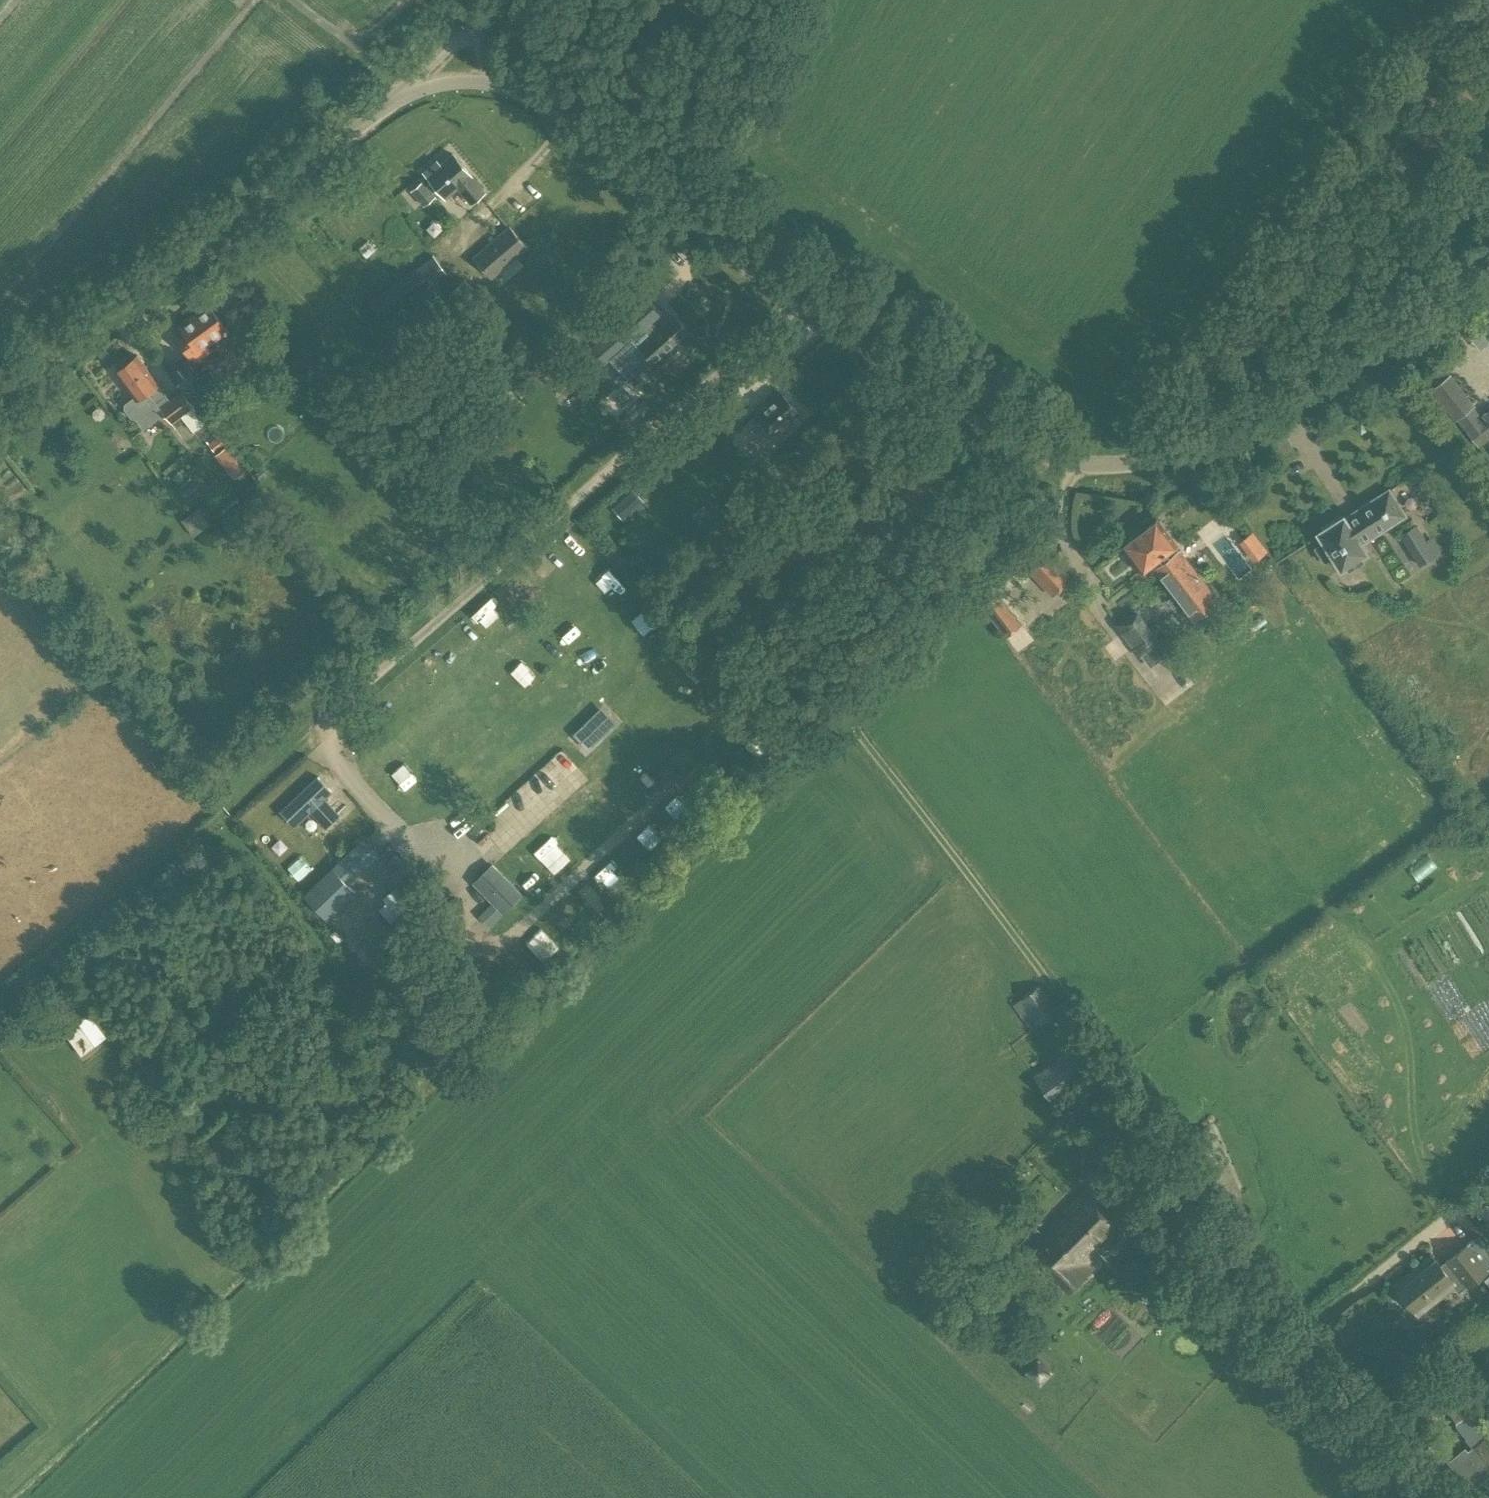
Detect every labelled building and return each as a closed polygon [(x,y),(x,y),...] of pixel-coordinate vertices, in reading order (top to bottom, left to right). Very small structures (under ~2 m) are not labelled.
[(424,181),(412,191),(424,204),(435,194),(433,192),(438,187),(446,197),(458,186),(472,202),(485,191),(471,175),(472,175),(454,153),(441,164),(437,160),(424,171),(433,181),(428,186),(424,181)] [(491,278),(527,247),(510,226),(473,257),(491,278)] [(390,285),(388,286),(400,304),(447,273),(434,254),(390,285)] [(518,339),(465,277),(447,293),(462,310),(466,307),(504,351),(518,339)] [(653,361),(688,330),(675,316),(659,329),(653,322),(669,308),(660,297),(624,329),(634,340),(639,336),(645,342),(640,346),(653,361)] [(195,362),(210,350),(206,344),(227,329),(208,303),(179,323),(187,334),(179,340),(195,362)] [(562,379),(585,403),(632,359),(610,335),(562,379)] [(269,361),(285,359),(283,346),(267,348),(269,361)] [(137,355),(116,371),(134,396),(125,403),(125,407),(132,417),(136,418),(156,403),(159,407),(160,407),(176,428),(185,420),(193,431),(206,421),(192,403),(182,389),(170,399),(158,383),(159,382),(137,355)] [(306,355),(286,373),(298,386),(318,368),(306,355)] [(185,359),(169,372),(182,389),(192,403),(219,382),(206,366),(196,374),(185,359)] [(1431,390),(1454,419),(1456,418),(1478,445),(1478,444),(1488,436),(1488,410),(1482,415),(1484,417),(1481,419),(1471,407),(1472,405),(1449,375),(1431,390)] [(731,388),(723,395),(731,404),(739,397),(731,388)] [(777,434),(800,412),(780,391),(756,413),(746,423),(756,433),(766,423),(777,434)] [(1361,421),(1356,424),(1361,432),(1366,429),(1361,421)] [(215,452),(224,444),(218,436),(208,443),(215,452)] [(417,443),(404,453),(412,463),(425,453),(417,443)] [(235,478),(247,467),(228,444),(215,455),(235,478)] [(262,468),(256,473),(262,479),(267,474),(262,468)] [(180,471),(173,477),(178,484),(185,477),(180,471)] [(1388,490),(1357,509),(1359,513),(1373,535),(1404,515),(1388,490)] [(629,491),(613,506),(624,518),(640,503),(629,491)] [(701,505),(691,514),(700,524),(711,515),(701,505)] [(202,530),(211,523),(198,507),(190,514),(202,530)] [(1324,543),(1316,548),(1324,560),(1332,555),(1340,569),(1347,564),(1348,566),(1361,559),(1359,557),(1366,552),(1360,543),(1373,535),(1359,513),(1346,521),(1343,516),(1317,532),(1324,543)] [(1172,546),(1164,535),(1168,532),(1158,519),(1122,546),(1142,571),(1154,562),(1157,566),(1154,569),(1193,620),(1219,600),(1180,549),(1175,544),(1172,546)] [(1426,540),(1415,523),(1399,534),(1419,565),(1435,555),(1434,554),(1441,550),(1432,536),(1426,540)] [(1048,590),(1066,573),(1038,543),(1020,560),(1048,590)] [(978,600),(1007,637),(1022,626),(993,588),(978,600)] [(1140,654),(1158,641),(1135,611),(1118,624),(1140,654)] [(617,724),(603,710),(601,708),(571,736),(575,740),(582,747),(587,753),(591,749),(610,731),(614,727),(617,724)] [(328,802),(326,801),(334,793),(319,776),(280,811),(294,826),(298,822),(311,810),(327,827),(339,815),(337,813),(328,802)] [(355,892),(348,885),(347,883),(376,855),(363,841),(340,862),(305,896),(326,919),(340,906),(355,892)] [(420,865),(384,897),(402,916),(425,894),(416,884),(428,874),(420,865)] [(493,865),(475,883),(504,911),(521,894),(493,865)] [(433,885),(403,935),(418,945),(449,895),(433,885)] [(458,892),(451,889),(442,910),(448,912),(450,913),(458,892)] [(490,927),(502,915),(492,905),(480,917),(490,927)] [(342,940),(334,931),(329,936),(337,945),(342,940)] [(398,945),(374,965),(398,993),(421,974),(398,945)] [(1031,1030),(1041,1023),(1058,1011),(1040,985),(1012,1005),(1031,1030)] [(91,1012),(64,1029),(79,1054),(106,1037),(91,1012)] [(1054,1102),(1089,1077),(1070,1051),(1035,1075),(1054,1102)] [(1089,1263),(1126,1225),(1087,1188),(1042,1235),(1041,1234),(1026,1248),(1070,1290),(1093,1266),(1089,1263)] [(1486,1203),(1478,1210),(1488,1225),(1488,1208),(1486,1203)] [(1391,1283),(1415,1313),(1451,1284),(1457,1292),(1488,1267),(1488,1248),(1478,1233),(1439,1264),(1429,1252),(1391,1283)] [(1406,1336),(1399,1342),(1408,1353),(1415,1347),(1406,1336)] [(1039,1383),(1052,1368),(1036,1354),(1023,1369),(1039,1383)] [(1440,1402),(1455,1420),(1453,1421),(1475,1447),(1468,1454),(1465,1450),(1451,1461),(1472,1487),(1488,1473),(1488,1437),(1488,1436),(1451,1392),(1440,1402)]
